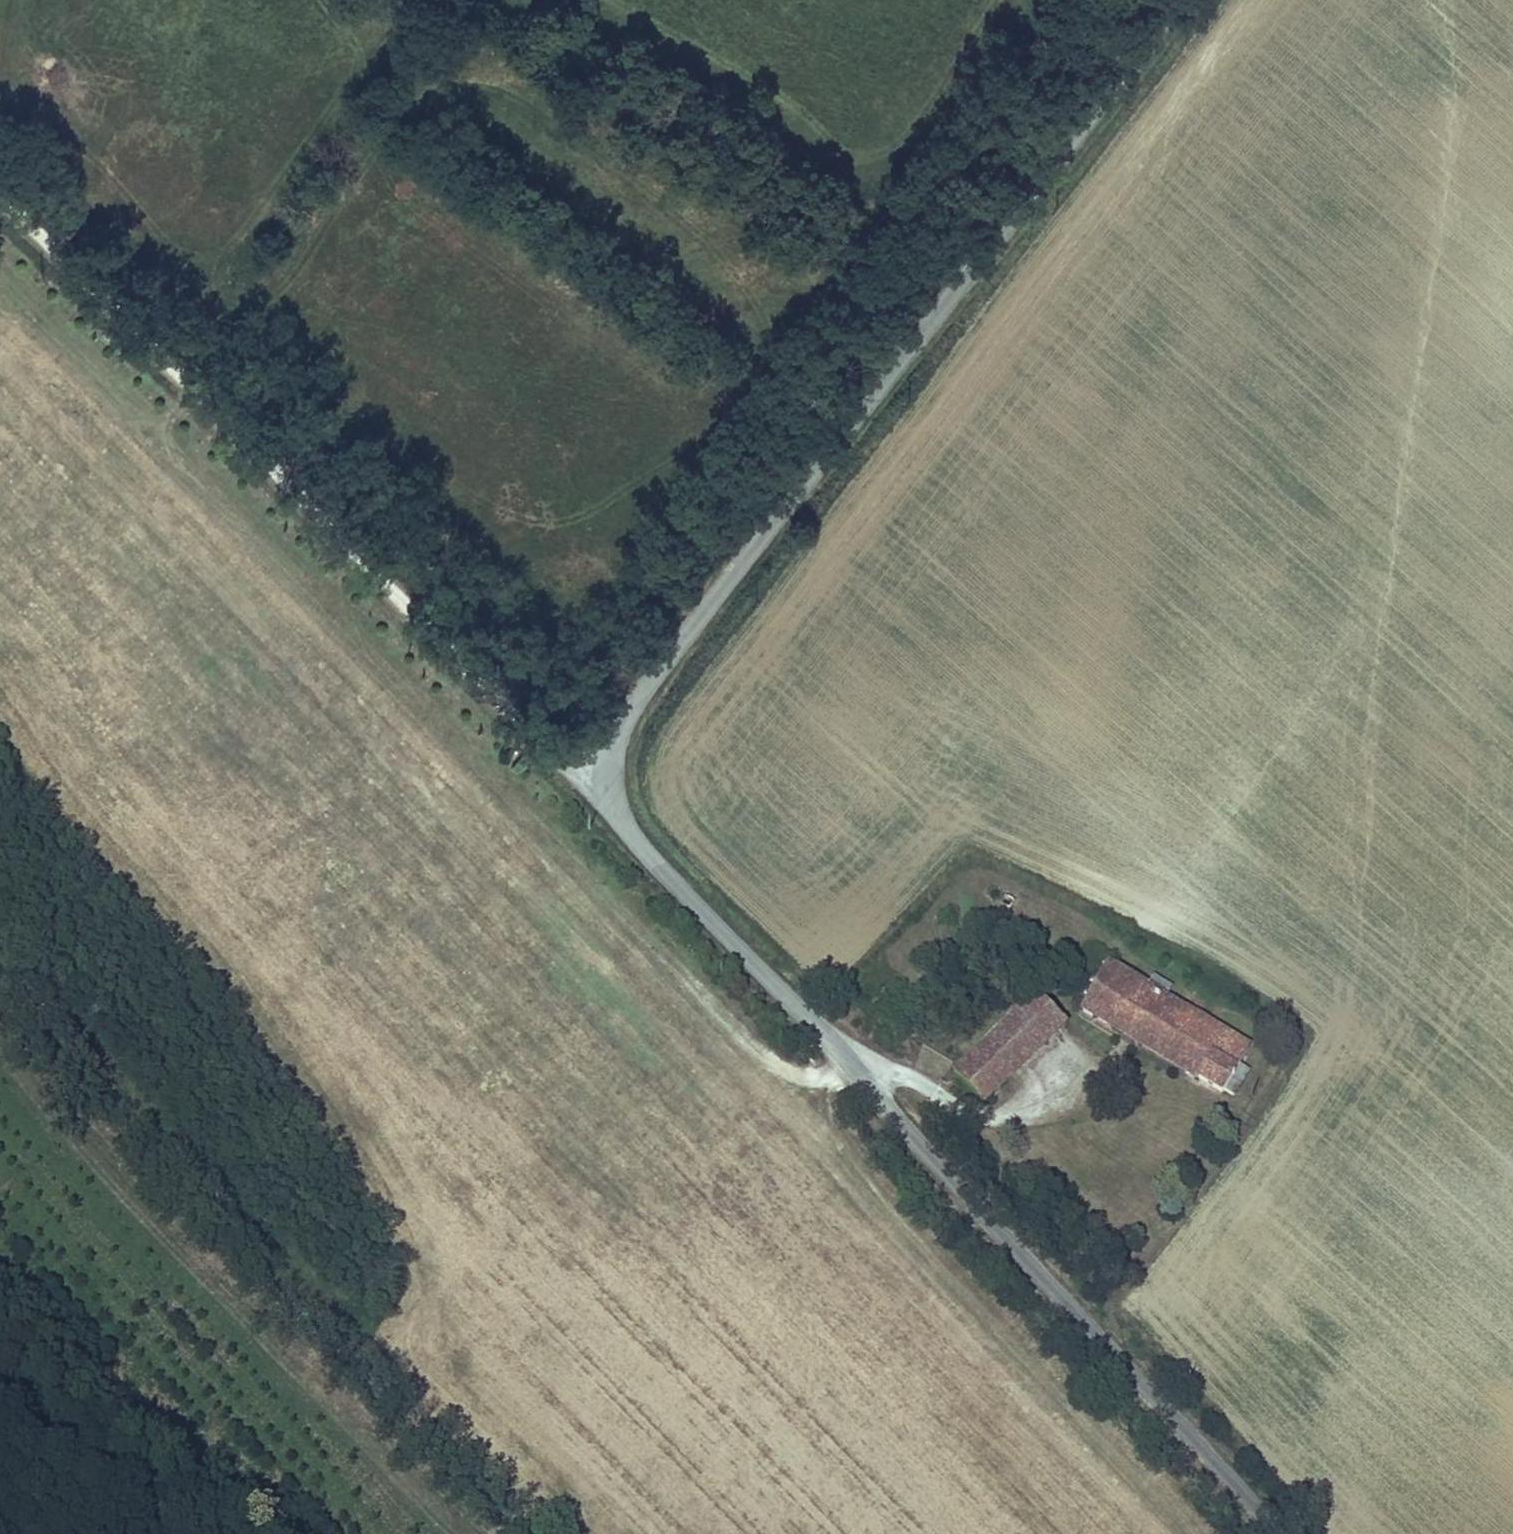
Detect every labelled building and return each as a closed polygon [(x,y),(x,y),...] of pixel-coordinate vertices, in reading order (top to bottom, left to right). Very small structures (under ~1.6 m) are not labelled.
[(1080,1010),(1119,1033),(1130,1015),(1147,1026),(1136,1044),(1159,1057),(1171,1038),(1208,1060),(1196,1079),(1220,1093),(1224,1087),(1234,1094),(1247,1072),(1237,1066),(1246,1050),(1104,966),(1080,1010)] [(1034,990),(983,1042),(1013,1076),(1066,1024),(1034,990)] [(1147,1026),(1130,1015),(1119,1033),(1136,1044),(1147,1026)] [(1208,1060),(1171,1038),(1159,1057),(1196,1079),(1208,1060)] [(983,1105),(1013,1076),(983,1042),(954,1071),(983,1105)]
